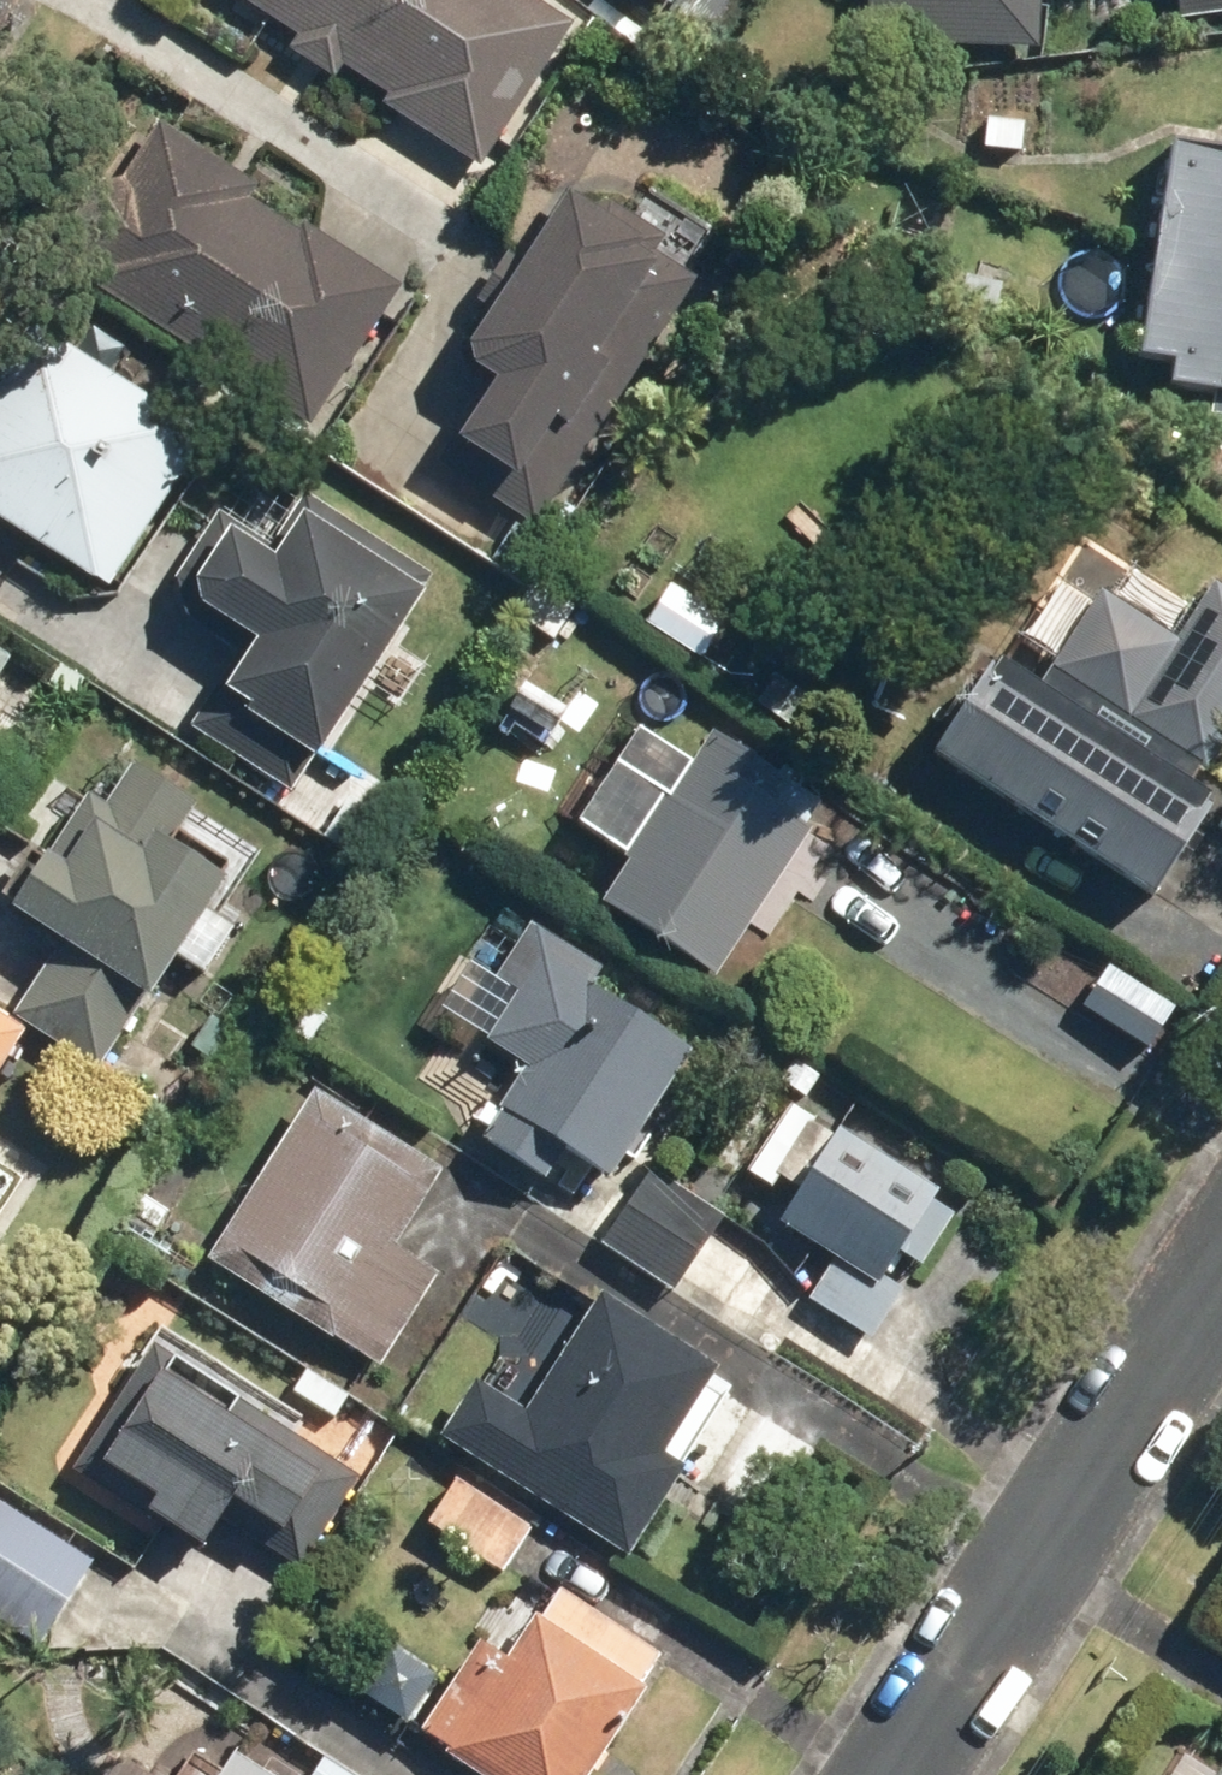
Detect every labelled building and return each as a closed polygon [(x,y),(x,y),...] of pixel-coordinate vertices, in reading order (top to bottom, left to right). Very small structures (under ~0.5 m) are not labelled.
[(527,0),(240,0),(296,37),(289,48),(342,82),(349,72),(390,98),(383,109),(483,175),(577,33),(527,0)] [(1050,0),(875,0),(873,44),(1048,52),(1050,0)] [(1182,18),(1221,14),(1221,0),(1180,0),(1182,18)] [(407,279),(162,116),(65,262),(311,425),(407,279)] [(1145,362),(1179,366),(1176,391),(1221,396),(1221,133),(1171,127),(1145,362)] [(572,183),(470,349),(504,370),(443,469),(542,530),(706,266),(572,183)] [(0,386),(0,518),(110,587),(211,426),(42,319),(0,386)] [(224,514),(178,581),(259,637),(195,730),(293,797),(443,580),(307,485),(266,544),(224,514)] [(1214,581),(1180,632),(1101,580),(1043,669),(1004,643),(933,750),(1161,900),(1221,807),(1221,787),(1198,771),(1221,735),(1221,586),(1214,581)] [(25,657),(0,642),(0,697),(25,657)] [(649,722),(584,819),(635,853),(607,895),(731,977),(844,807),(721,724),(700,756),(649,722)] [(40,917),(60,929),(13,1006),(108,1064),(155,987),(172,998),(272,836),(140,755),(118,791),(100,780),(23,906),(40,917)] [(534,916),(521,938),(467,1027),(529,1065),(484,1139),(600,1210),(700,1047),(597,985),(610,963),(534,916)] [(0,1006),(0,1084),(38,1033),(0,1006)] [(402,1246),(451,1164),(317,1085),(212,1263),(387,1366),(443,1270),(402,1246)] [(819,1111),(780,1175),(798,1187),(781,1214),(835,1247),(807,1292),(882,1338),(966,1201),(819,1111)] [(730,1212),(644,1162),(598,1241),(684,1291),(730,1212)] [(582,1323),(536,1296),(448,1442),(474,1457),(543,1499),(553,1505),(635,1554),(746,1371),(605,1285),(582,1323)] [(70,1467),(205,1558),(229,1523),(302,1572),(376,1462),(167,1322),(70,1467)] [(543,1499),(474,1457),(433,1525),(512,1573),(553,1505),(543,1499)] [(11,1494),(0,1510),(0,1618),(37,1643),(98,1553),(11,1494)] [(484,1639),(424,1726),(495,1774),(595,1774),(677,1658),(562,1578),(508,1656),(484,1639)] [(1190,1742),(1169,1774),(1221,1774),(1221,1763),(1190,1742)] [(242,1745),(221,1774),(285,1774),(242,1745)] [(327,1749),(309,1774),(363,1774),(327,1749)]
